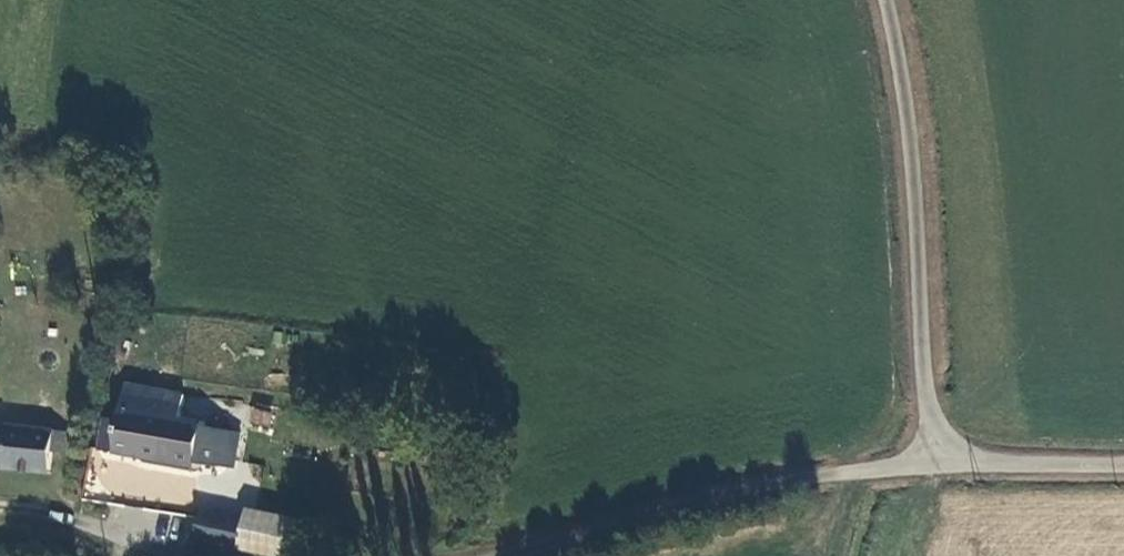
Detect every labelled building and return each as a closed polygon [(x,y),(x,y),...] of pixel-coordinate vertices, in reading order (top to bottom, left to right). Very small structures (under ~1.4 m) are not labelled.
[(181,398),(123,388),(117,423),(102,420),(97,452),(198,470),(199,465),(233,471),(238,436),(203,430),(198,426),(177,422),(181,398)] [(274,416),(262,412),(255,439),(268,442),(274,416)] [(354,429),(321,425),(321,449),(386,457),(389,438),(354,434),(354,429)] [(49,476),(51,456),(64,457),(67,436),(0,428),(0,470),(49,476)] [(244,524),(240,549),(238,553),(257,555),(291,555),(297,524),(246,515),(244,524)] [(240,549),(244,524),(202,516),(197,541),(240,549)]
